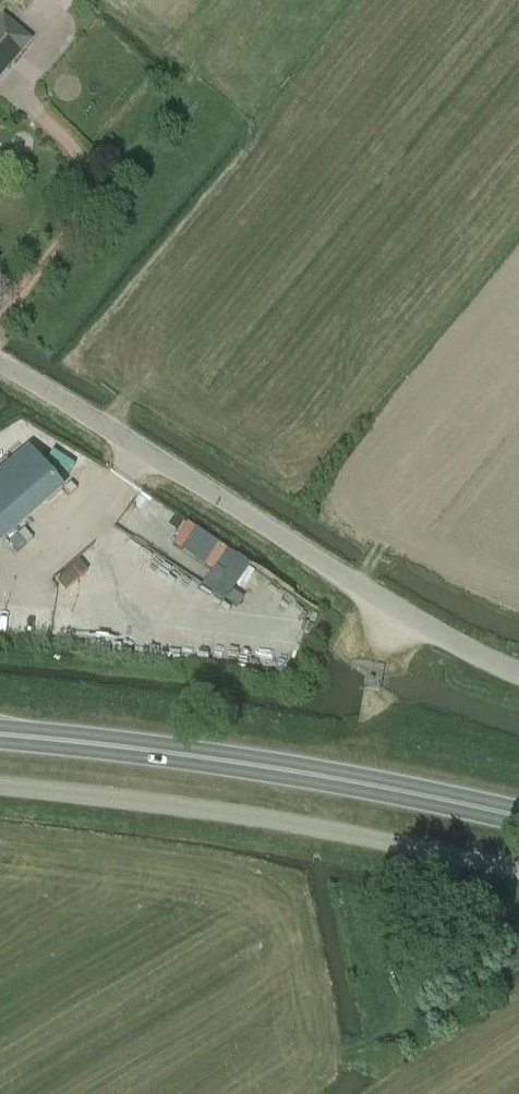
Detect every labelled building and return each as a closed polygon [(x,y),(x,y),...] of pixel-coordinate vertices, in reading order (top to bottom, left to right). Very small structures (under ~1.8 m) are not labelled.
[(33,39),(5,15),(0,20),(0,78),(33,39)] [(0,473),(0,543),(65,487),(29,448),(0,473)]
